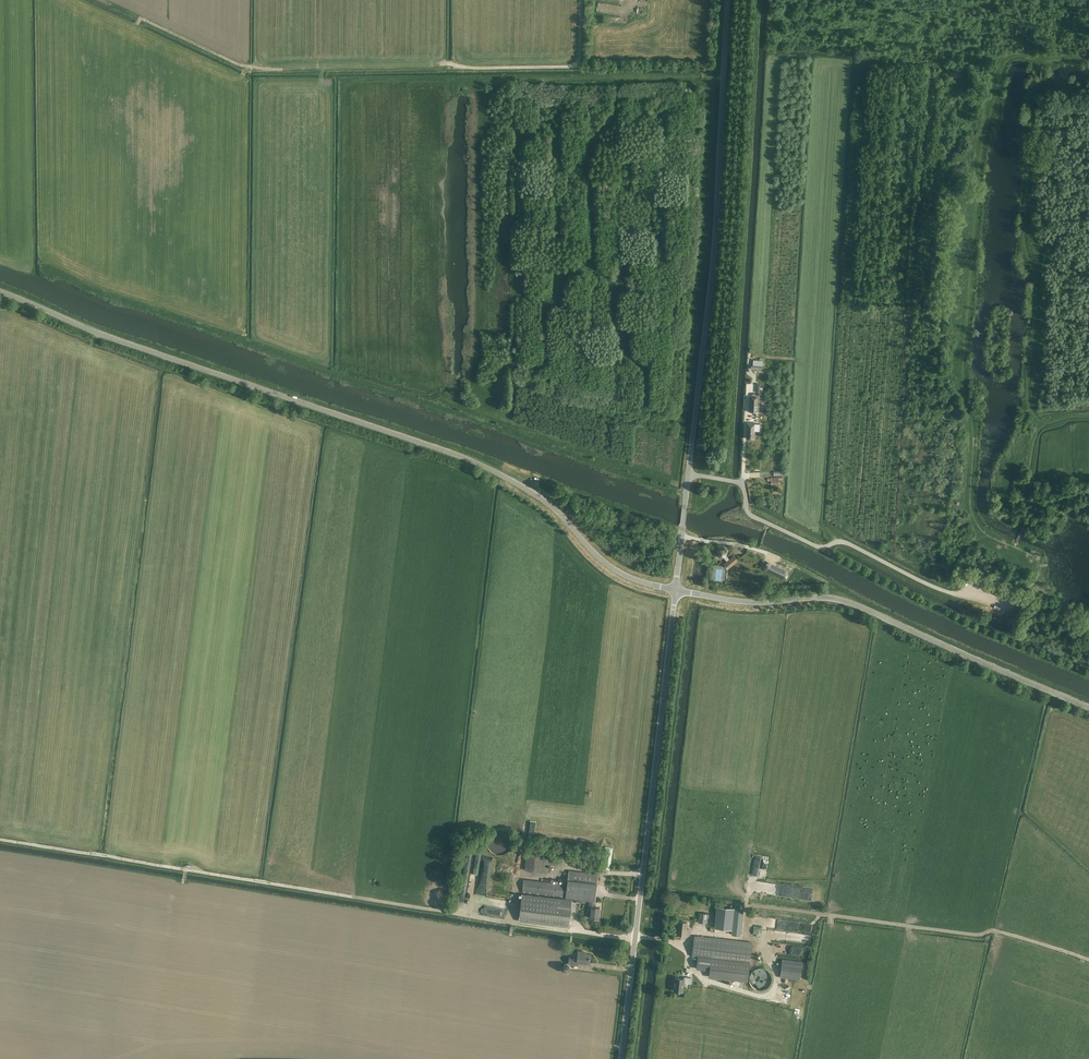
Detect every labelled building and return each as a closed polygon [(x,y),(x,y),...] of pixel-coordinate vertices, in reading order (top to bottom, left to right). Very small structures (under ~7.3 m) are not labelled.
[(751,368),(762,369),(763,360),(753,360),(753,365),(751,365),(751,368)] [(758,398),(750,397),(749,412),(757,412),(758,398)] [(755,422),(748,422),(747,439),(754,439),(755,422)] [(717,554),(720,557),(722,557),(726,562),(723,564),(726,566),(735,561),(733,557),(730,559),(725,553),(726,551),(723,549),(720,548),(718,550),(717,554)] [(783,579),(787,571),(768,561),(764,569),(783,579)] [(495,849),(505,849),(506,833),(496,832),(495,849)] [(548,873),(551,853),(527,850),(524,870),(548,873)] [(612,854),(604,854),(603,868),(611,868),(612,854)] [(473,858),(472,866),(490,868),(490,860),(482,859),(473,858)] [(590,917),(599,918),(600,908),(594,907),(595,901),(598,874),(569,870),(567,884),(524,879),(522,892),(566,897),(566,898),(589,901),(588,909),(591,910),(590,917)] [(518,921),(569,927),(572,900),(522,894),(518,921)] [(732,930),(734,908),(717,906),(715,928),(732,930)] [(731,935),(740,936),(744,909),(734,908),(731,935)] [(707,923),(708,914),(699,913),(698,922),(707,923)] [(805,932),(807,925),(769,917),(767,926),(788,930),(790,924),(794,925),(793,929),(805,932)] [(677,934),(689,936),(690,929),(687,929),(687,922),(678,921),(677,934)] [(748,980),(752,942),(696,936),(694,937),(692,957),(698,957),(696,968),(709,969),(709,976),(748,980)] [(568,964),(578,965),(578,962),(589,963),(591,954),(586,953),(586,952),(578,951),(577,957),(569,956),(568,964)] [(802,961),(782,959),(780,978),(800,980),(802,961)] [(761,990),(773,981),(764,967),(751,976),(761,990)] [(684,977),(683,979),(675,978),(674,991),(683,992),(684,982),(691,983),(692,978),(684,977)]
